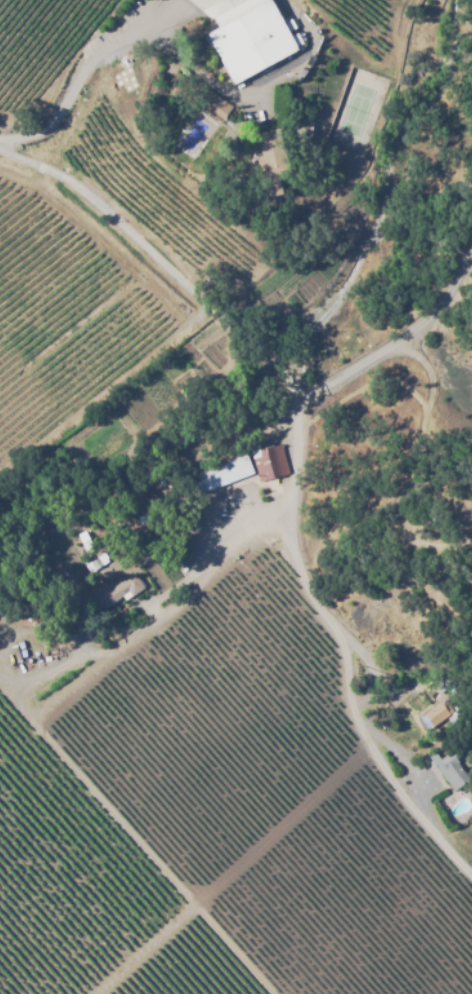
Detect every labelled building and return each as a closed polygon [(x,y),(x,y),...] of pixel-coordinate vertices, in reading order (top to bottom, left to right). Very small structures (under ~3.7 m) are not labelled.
[(255,85),(248,73),(230,83),(202,30),(240,10),(248,26),(283,7),(291,23),(281,29),(286,37),(296,32),(309,56),(255,85)] [(260,482),(251,450),(281,442),(290,474),(260,482)] [(203,492),(196,472),(247,453),(254,473),(203,492)] [(82,531),(89,546),(82,550),(75,534),(82,531)] [(82,566),(102,553),(108,561),(88,574),(82,566)] [(96,614),(83,595),(105,580),(111,588),(135,572),(145,587),(126,600),(123,595),(96,614)] [(440,693),(435,685),(449,676),(454,684),(440,693)] [(430,730),(420,717),(444,697),(454,710),(430,730)] [(455,791),(428,755),(451,737),(463,753),(457,758),(471,778),(455,791)]
